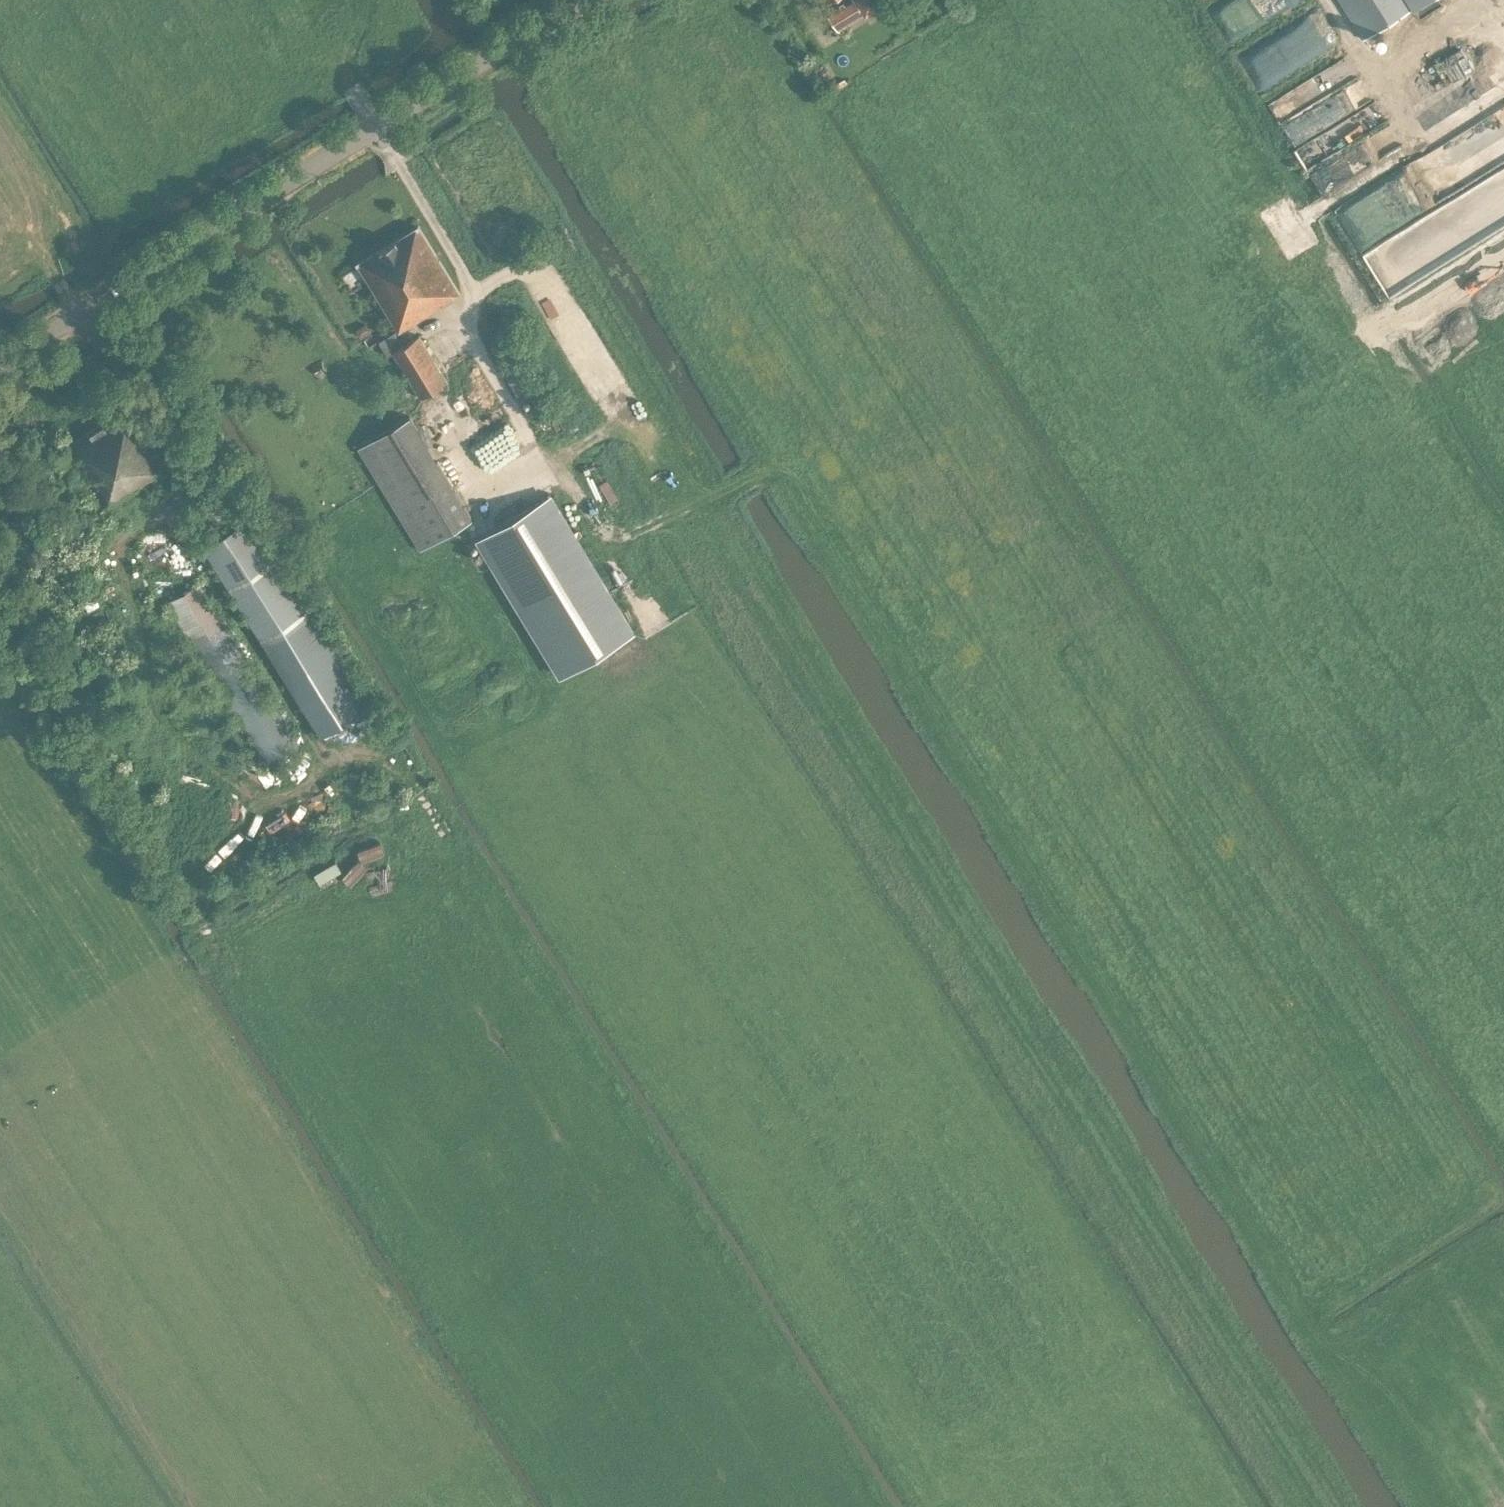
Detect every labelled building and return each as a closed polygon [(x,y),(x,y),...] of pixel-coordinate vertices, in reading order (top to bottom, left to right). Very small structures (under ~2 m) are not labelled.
[(839,28),(882,0),(836,0),(838,2),(827,9),(839,28)] [(1297,0),(1235,0),(1214,12),(1229,38),(1297,0)] [(1363,39),(1414,7),(1410,0),(1339,0),(1363,39)] [(1443,57),(1452,78),(1475,69),(1466,48),(1443,57)] [(827,89),(830,94),(844,85),(840,80),(827,89)] [(1389,117),(1324,150),(1317,137),(1298,147),(1320,189),(1403,146),(1389,117)] [(399,330),(461,292),(419,224),(357,261),(399,330)] [(363,337),(372,331),(366,322),(357,328),(363,337)] [(398,328),(382,337),(389,350),(405,341),(398,328)] [(420,397),(448,380),(419,333),(392,351),(420,397)] [(327,371),(321,360),(313,365),(319,375),(327,371)] [(64,445),(106,512),(154,482),(153,480),(171,469),(130,404),(64,445)] [(359,446),(421,548),(474,516),(411,414),(359,446)] [(549,495),(479,537),(563,674),(632,632),(549,495)] [(258,512),(205,545),(322,736),(376,703),(258,512)] [(166,601),(252,739),(268,765),(303,744),(201,580),(166,601)]
